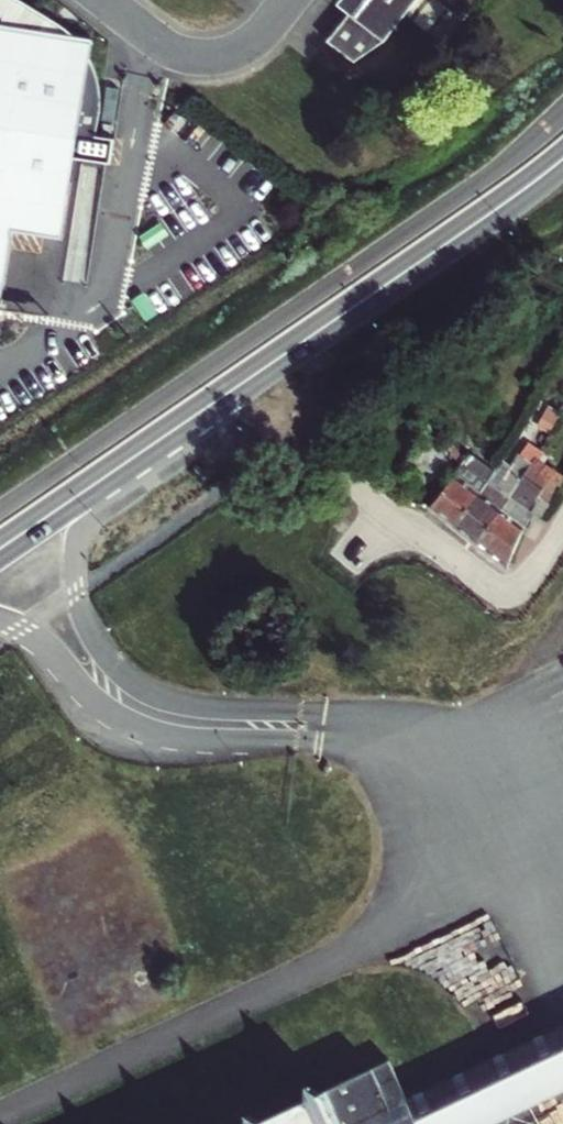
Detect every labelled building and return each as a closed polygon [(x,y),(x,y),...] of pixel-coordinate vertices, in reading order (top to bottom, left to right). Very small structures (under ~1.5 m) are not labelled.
[(8,229),(57,238),(68,182),(56,180),(61,154),(90,161),(100,104),(98,80),(88,57),(93,37),(68,31),(54,18),(25,0),(0,0),(0,275),(8,229)] [(336,4),(349,13),(326,40),(352,62),(384,40),(415,0),(339,0),(336,4)] [(446,470),(452,477),(462,468),(485,484),(493,472),(467,455),(462,460),(449,440),(438,447),(429,422),(423,425),(425,446),(405,459),(423,486),(446,470)] [(485,484),(452,526),(473,543),(509,499),(536,459),(538,461),(543,453),(540,451),(529,444),(521,455),(518,453),(509,467),(501,461),(493,472),(485,484)] [(509,499),(529,513),(536,517),(559,475),(538,461),(536,459),(509,499)] [(428,508),(452,526),(485,484),(462,468),(452,477),(428,508)] [(559,475),(536,517),(541,520),(562,482),(562,478),(559,475)] [(529,513),(509,499),(473,543),(506,569),(529,513)] [(389,1061),(257,1123),(419,1123),(389,1061)]
